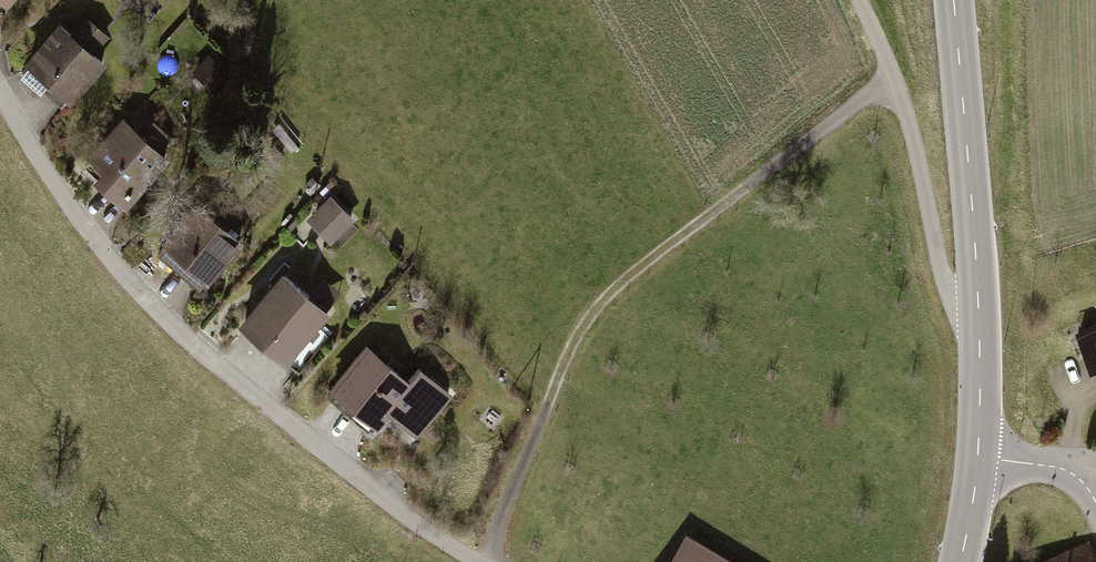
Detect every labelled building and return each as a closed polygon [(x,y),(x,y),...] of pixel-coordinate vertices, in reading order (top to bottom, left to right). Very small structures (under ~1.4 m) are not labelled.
[(9,0),(0,0),(0,10),(9,0)] [(51,23),(15,62),(21,67),(13,76),(34,95),(42,86),(66,108),(104,67),(93,56),(108,39),(83,16),(65,35),(51,23)] [(209,54),(190,72),(214,97),(233,78),(209,54)] [(115,121),(78,161),(90,172),(81,182),(106,204),(115,194),(126,205),(165,163),(155,154),(169,139),(137,111),(122,127),(115,121)] [(297,148),(286,136),(279,143),(290,154),(297,148)] [(282,159),(273,149),(264,159),(273,168),(282,159)] [(327,197),(302,223),(327,247),(352,221),(327,197)] [(186,205),(149,247),(196,289),(234,248),(186,205)] [(274,273),(229,323),(277,366),(339,297),(321,280),(303,299),(274,273)] [(1079,332),(1095,369),(1095,325),(1079,332)] [(360,346),(322,391),(367,429),(380,413),(416,443),(452,401),(412,368),(401,380),(360,346)] [(664,561),(738,561),(683,529),(664,561)] [(1047,561),(1093,561),(1086,545),(1047,561)]
